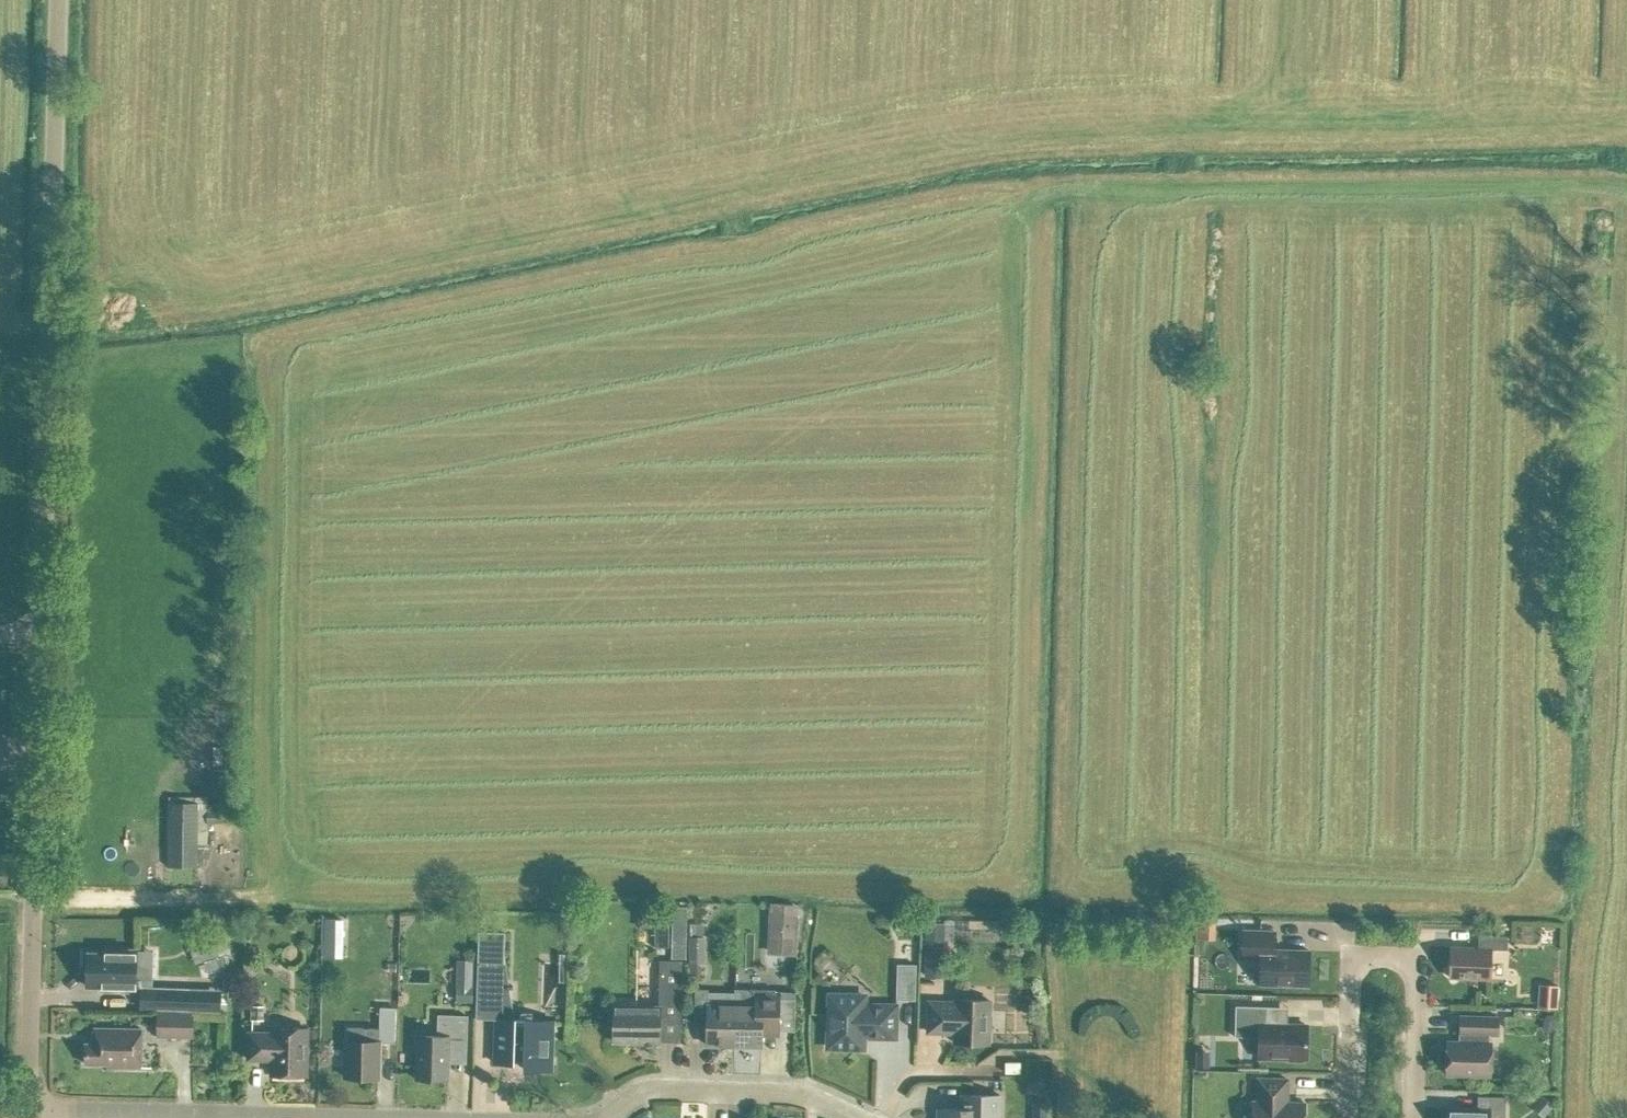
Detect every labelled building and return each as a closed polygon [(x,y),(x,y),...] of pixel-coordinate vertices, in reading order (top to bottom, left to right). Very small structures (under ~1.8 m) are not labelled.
[(167,845),(167,864),(204,864),(204,845),(198,845),(198,802),(168,802),(167,845)] [(795,912),(770,911),(768,952),(793,954),(795,912)] [(925,940),(953,940),(953,922),(925,922),(925,940)] [(702,936),(702,923),(689,923),(689,963),(705,963),(705,936),(702,936)] [(343,947),(343,927),(325,926),(325,947),(343,947)] [(1274,931),(1243,930),(1242,958),(1260,958),(1260,984),(1308,985),(1309,950),(1274,949),(1274,931)] [(479,931),(476,1007),(495,1008),(495,1007),(496,986),(503,986),(504,952),(505,931),(479,931)] [(213,933),(192,939),(199,961),(220,955),(213,933)] [(1478,948),(1450,947),(1449,976),(1489,978),(1490,949),(1507,949),(1507,935),(1478,934),(1478,948)] [(924,978),(946,978),(946,954),(944,954),(944,946),(923,946),(923,951),(926,951),(926,954),(924,954),(924,978)] [(103,953),(88,952),(87,985),(103,986),(103,990),(136,990),(136,949),(103,949),(103,953)] [(660,959),(660,986),(659,986),(659,1006),(614,1005),(613,1040),(644,1041),(644,1042),(659,1043),(659,1041),(680,1042),(681,960),(660,959)] [(896,999),(915,1000),(916,964),(897,963),(896,999)] [(472,1002),(472,977),(459,977),(459,985),(456,985),(456,1001),(472,1002)] [(1545,978),(1544,1002),(1565,1003),(1565,979),(1545,978)] [(157,986),(156,1009),(189,1010),(190,987),(157,986)] [(735,992),(734,992),(708,991),(708,989),(695,988),(694,1016),(707,1016),(706,1044),(734,1044),(735,992)] [(775,990),(749,989),(749,988),(734,988),(734,992),(735,992),(734,1044),(761,1045),(761,1041),(774,1041),(775,1036),(779,1036),(780,991),(775,991),(775,990)] [(829,994),(828,1046),(863,1047),(863,1036),(895,1037),(896,1005),(864,1004),(865,995),(829,994)] [(929,1001),(928,1031),(955,1032),(954,1042),(988,1043),(989,999),(956,998),(956,1002),(929,1001)] [(263,1019),(264,1004),(251,1004),(250,1019),(263,1019)] [(1306,1058),(1307,1025),(1267,1024),(1268,1006),(1235,1005),(1234,1036),(1258,1037),(1258,1057),(1289,1058),(1289,1060),(1302,1060),(1302,1058),(1306,1058)] [(347,1041),(346,1076),(378,1077),(379,1041),(396,1042),(397,1007),(380,1007),(379,1027),(365,1027),(347,1026),(347,1041)] [(192,1037),(193,1013),(158,1012),(158,1036),(192,1037)] [(1546,1013),(1542,1017),(1542,1026),(1546,1030),(1551,1030),(1555,1026),(1555,1017),(1552,1013),(1546,1013)] [(417,1034),(415,1078),(448,1079),(449,1050),(466,1050),(468,1015),(438,1014),(438,1035),(417,1034)] [(1459,1041),(1447,1041),(1446,1073),(1489,1075),(1490,1042),(1488,1042),(1488,1034),(1497,1034),(1497,1016),(1460,1015),(1459,1041)] [(496,1018),(494,1062),(524,1063),(524,1068),(551,1069),(553,1020),(496,1018)] [(249,1032),(248,1058),(271,1059),(271,1074),(306,1075),(307,1028),(272,1027),(272,1033),(249,1032)] [(85,1043),(85,1063),(108,1064),(108,1066),(141,1067),(142,1028),(95,1028),(95,1043),(85,1043)] [(1195,1050),(1195,1066),(1209,1067),(1209,1050),(1195,1050)] [(1005,1061),(1005,1072),(1020,1072),(1020,1061),(1005,1061)] [(1305,1102),(1287,1102),(1287,1078),(1258,1078),(1257,1101),(1252,1101),(1252,1117),(1304,1117),(1305,1102)] [(959,1108),(938,1107),(938,1117),(1001,1117),(1002,1094),(959,1093),(959,1108)] [(1543,1117),(1554,1105),(1542,1094),(1532,1106),(1543,1117)] [(1445,1108),(1445,1117),(1504,1117),(1505,1096),(1477,1095),(1477,1109),(1445,1108)]
